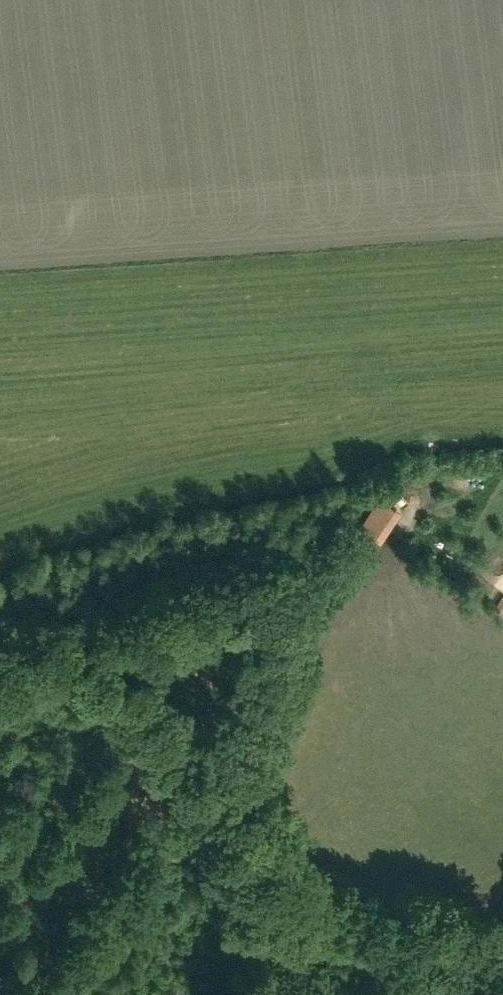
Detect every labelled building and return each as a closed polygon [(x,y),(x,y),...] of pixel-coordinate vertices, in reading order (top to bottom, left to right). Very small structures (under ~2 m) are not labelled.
[(353,544),(369,554),(375,545),(359,535),(353,544)]
